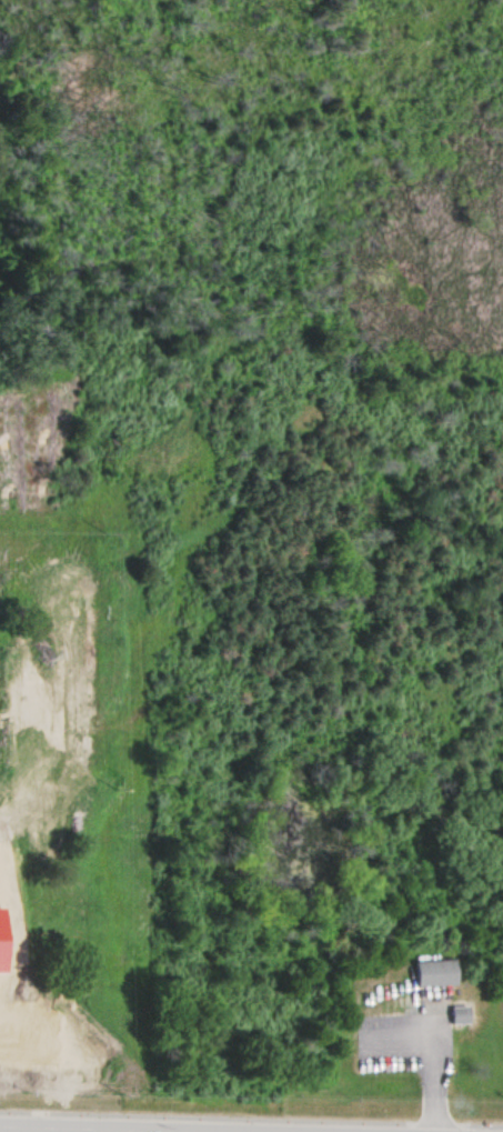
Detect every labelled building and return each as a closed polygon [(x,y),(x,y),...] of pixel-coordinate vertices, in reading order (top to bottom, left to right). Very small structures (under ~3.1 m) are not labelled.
[(414,961),(414,986),(455,986),(455,961),(414,961)] [(451,1023),(467,1023),(467,1007),(451,1007),(451,1023)]
